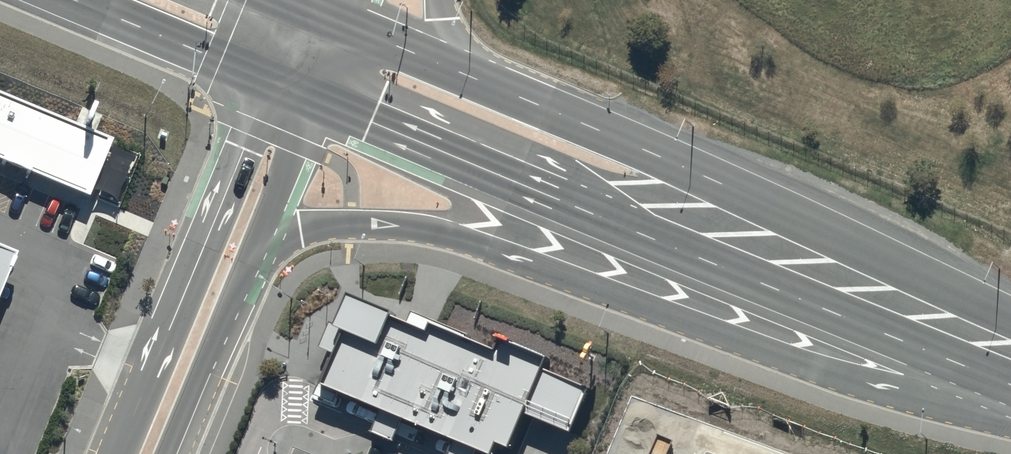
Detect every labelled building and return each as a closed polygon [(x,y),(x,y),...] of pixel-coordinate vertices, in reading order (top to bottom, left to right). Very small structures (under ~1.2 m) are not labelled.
[(0,96),(0,157),(92,194),(113,142),(0,96)] [(18,254),(0,246),(0,298),(18,254)] [(491,453),(494,453),(514,405),(565,426),(584,378),(538,360),(541,354),(544,344),(497,325),(492,337),(447,317),(440,314),(428,309),(425,317),(389,299),(360,288),(344,281),(305,379),(491,453)]
